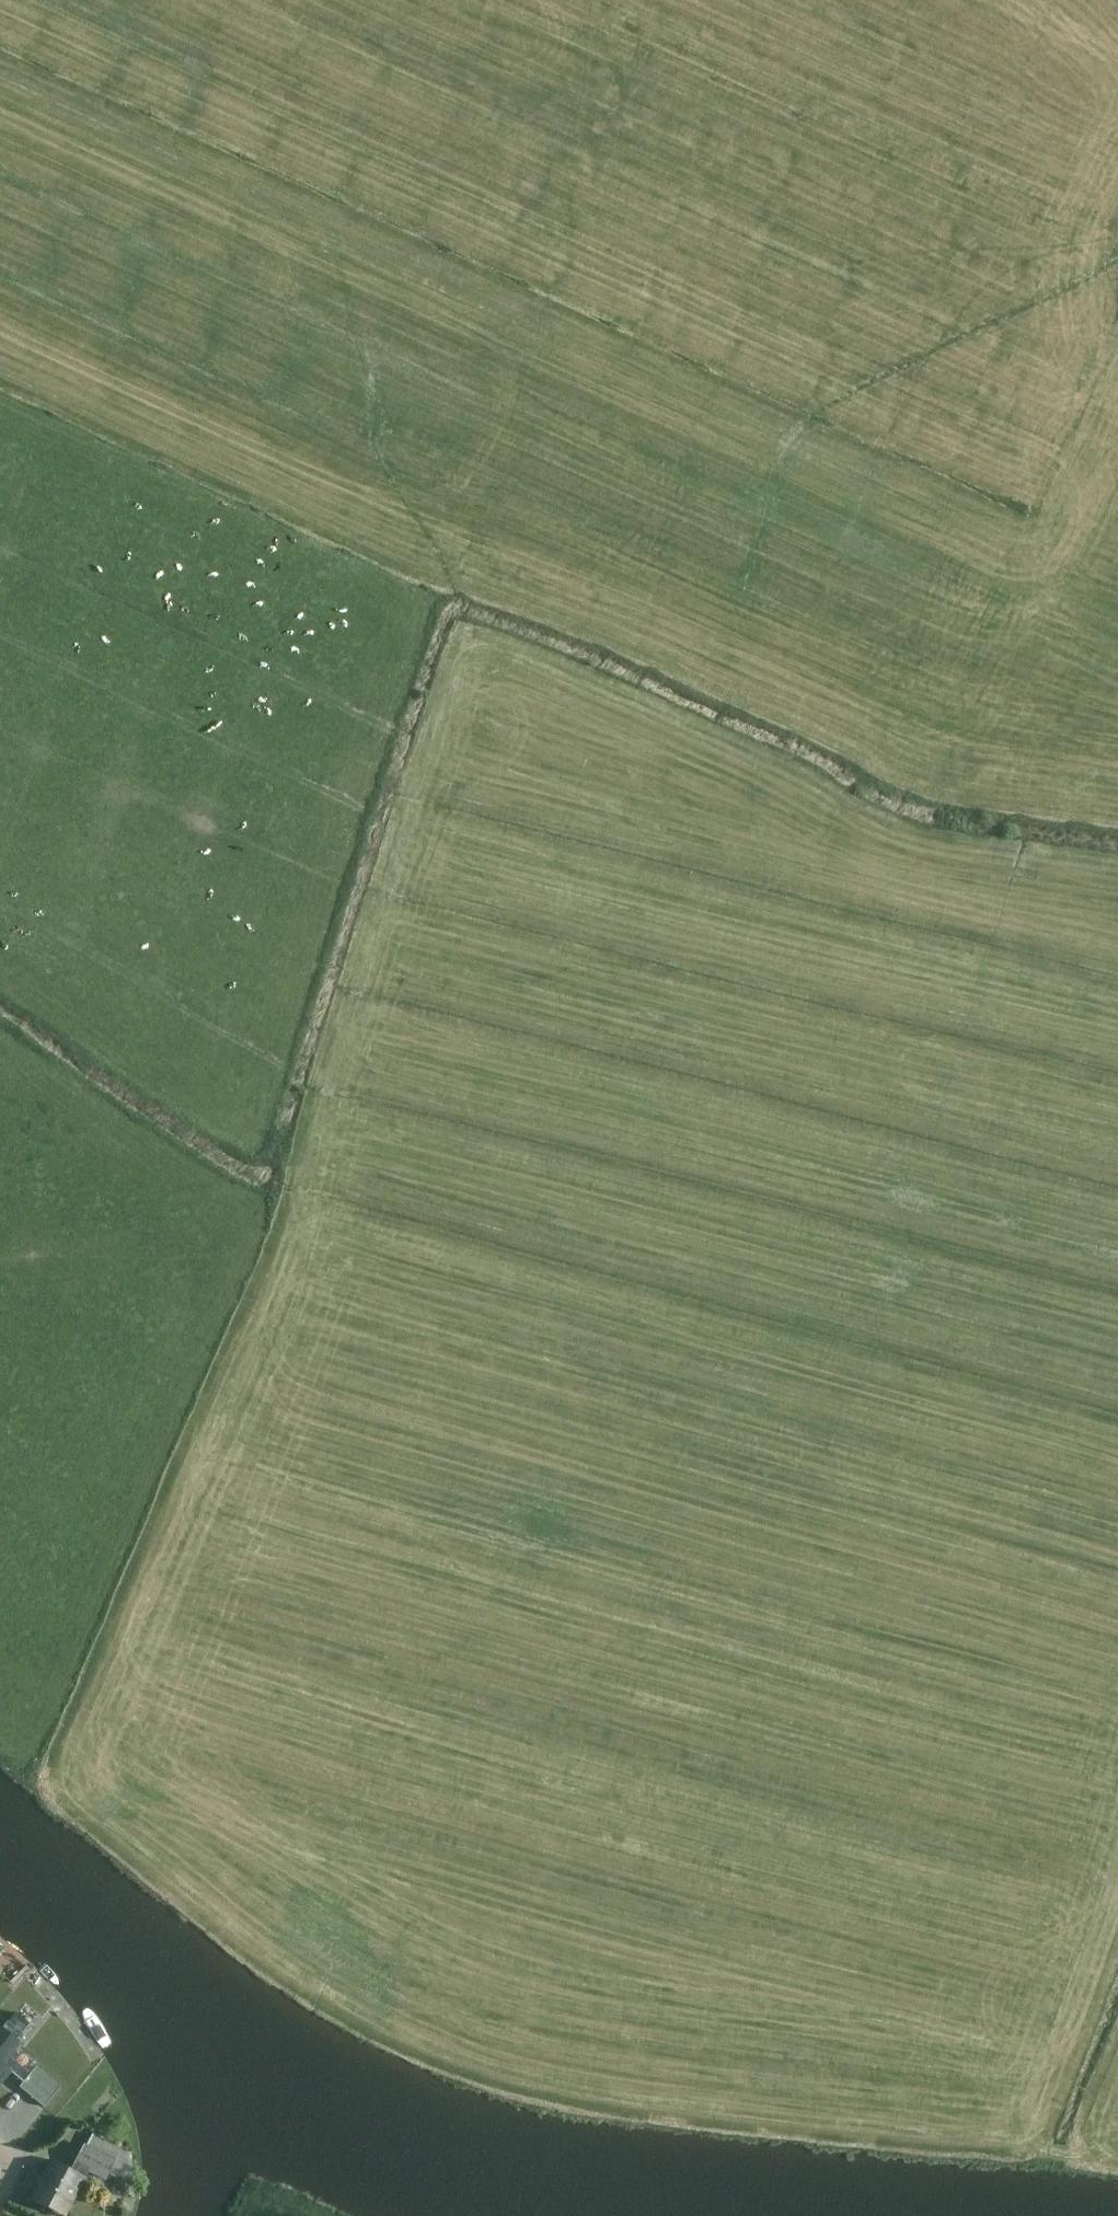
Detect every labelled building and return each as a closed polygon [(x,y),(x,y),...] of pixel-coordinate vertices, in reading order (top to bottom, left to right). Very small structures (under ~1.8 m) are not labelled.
[(0,2036),(0,2088),(21,2066),(11,2057),(27,2041),(21,2036),(36,2020),(25,2010),(0,2036)] [(40,2067),(23,2087),(47,2107),(64,2087),(40,2067)] [(112,2178),(125,2147),(93,2133),(79,2166),(57,2157),(36,2204),(64,2215),(72,2215),(92,2170),(112,2178)]
